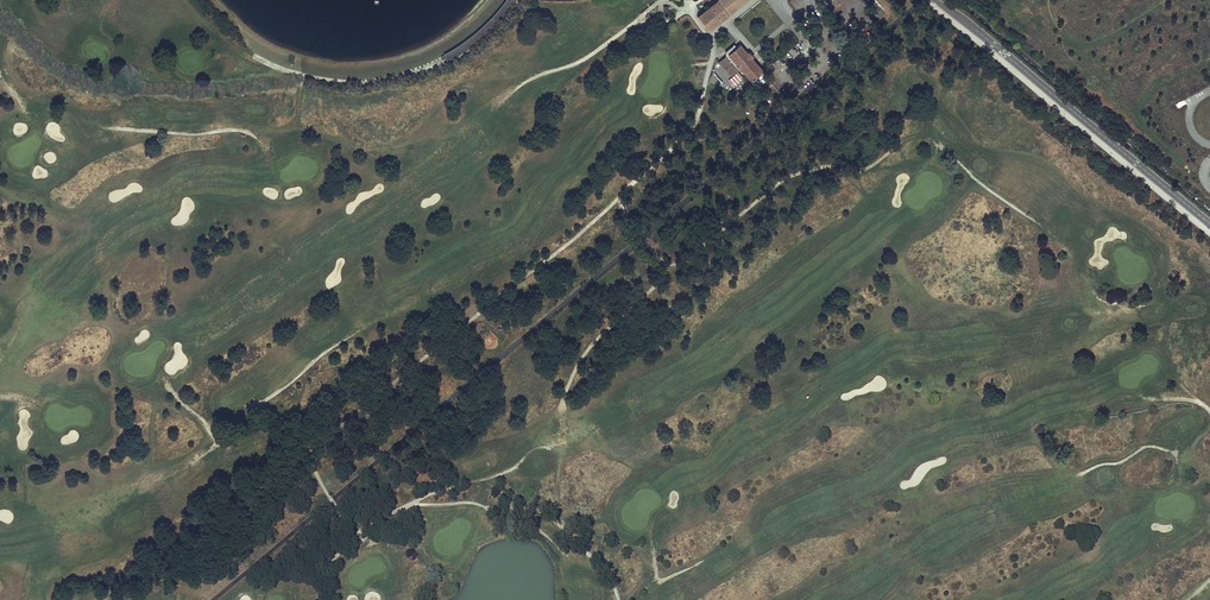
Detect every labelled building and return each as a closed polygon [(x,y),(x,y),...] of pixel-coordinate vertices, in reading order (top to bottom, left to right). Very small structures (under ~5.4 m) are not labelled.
[(709,7),(722,22),(747,0),(718,0),(709,7)] [(722,22),(709,7),(697,18),(709,32),(722,22)] [(733,45),(722,55),(725,58),(728,55),(736,48),(733,45)] [(731,76),(739,69),(751,82),(762,73),(739,46),(736,48),(728,55),(725,58),(720,63),(731,76)] [(728,80),(736,89),(746,80),(737,71),(728,80)] [(1209,122),(1209,129),(1198,129),(1198,138),(1209,138),(1209,122)]
